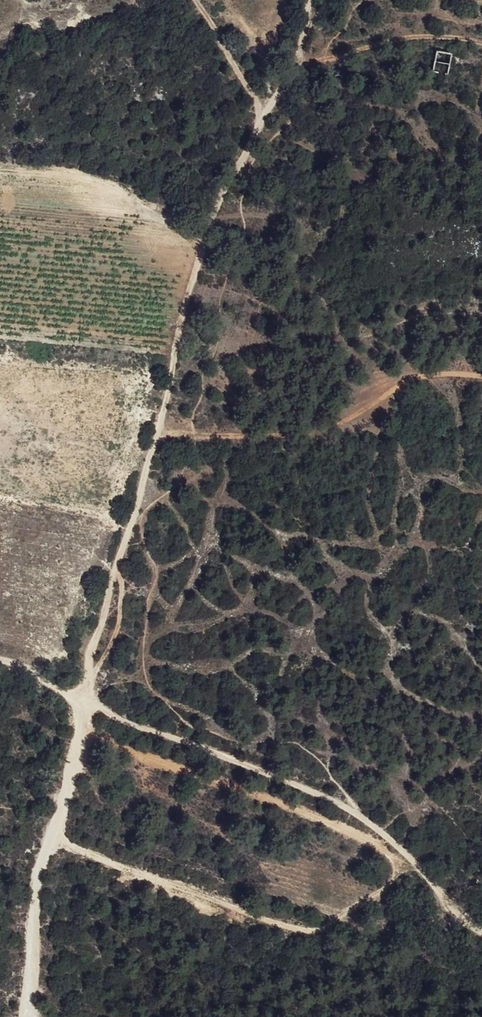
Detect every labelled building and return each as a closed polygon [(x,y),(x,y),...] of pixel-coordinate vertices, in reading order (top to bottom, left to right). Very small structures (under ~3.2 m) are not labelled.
[(433,69),(448,71),(451,50),(436,48),(433,69)]
